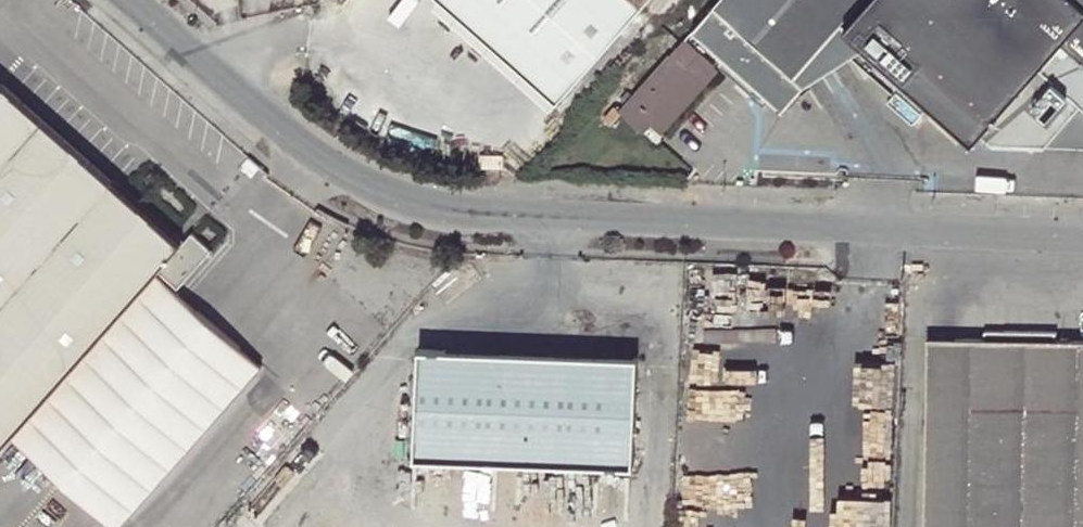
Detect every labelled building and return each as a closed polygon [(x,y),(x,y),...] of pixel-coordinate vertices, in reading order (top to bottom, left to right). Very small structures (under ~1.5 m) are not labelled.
[(433,0),(426,8),(543,113),(551,105),(433,0)] [(551,105),(644,0),(433,0),(551,105)] [(794,75),(837,51),(854,41),(905,87),(973,146),(981,137),(991,146),(1042,148),(1078,106),(1082,110),(1082,0),(721,0),(691,34),(781,113),(806,84),(794,75)] [(657,131),(712,68),(684,43),(619,115),(614,110),(602,122),(609,128),(621,114),(639,130),(646,121),(657,131)] [(142,208),(0,83),(0,370),(142,208)] [(1042,148),(1082,149),(1082,110),(1078,106),(1042,148)] [(479,168),(504,169),(504,155),(479,154),(479,163),(479,168)] [(0,370),(0,447),(159,273),(181,292),(215,251),(197,235),(187,247),(142,208),(0,370)] [(983,339),(928,338),(925,526),(1082,526),(1082,341),(1054,341),(1054,331),(983,331),(983,339)] [(633,466),(637,357),(419,351),(418,459),(633,466)]
